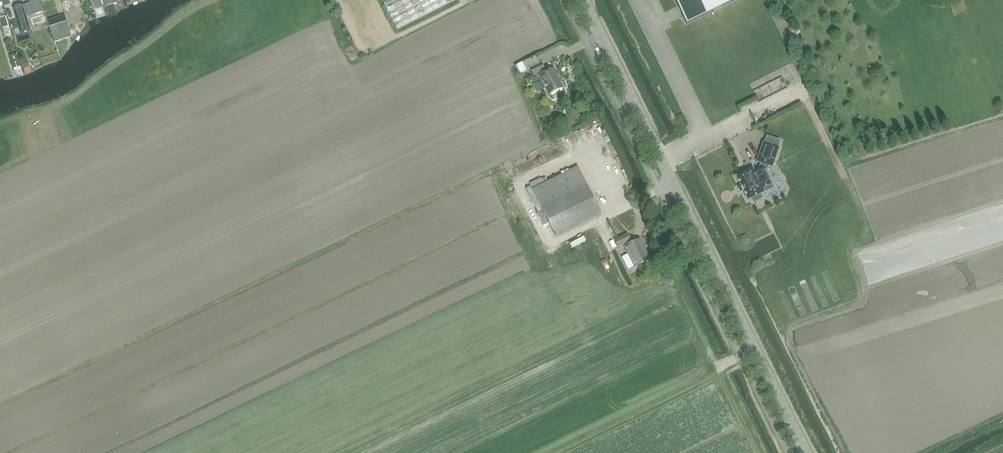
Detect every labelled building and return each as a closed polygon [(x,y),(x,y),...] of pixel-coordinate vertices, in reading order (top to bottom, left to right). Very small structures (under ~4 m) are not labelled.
[(29,1),(30,3),(23,5),(27,17),(43,12),(39,0),(32,0),(29,1)] [(94,11),(102,8),(100,0),(89,0),(92,11),(94,11)] [(456,2),(455,0),(383,0),(398,31),(456,2)] [(687,25),(739,0),(674,0),(687,25)] [(16,8),(13,8),(21,35),(30,32),(26,19),(22,6),(16,8)] [(71,37),(70,32),(67,22),(49,28),(52,37),(54,43),(60,41),(71,37)] [(14,69),(20,67),(16,54),(10,56),(14,69)] [(549,95),(563,88),(553,69),(544,74),(543,71),(544,70),(541,64),(530,69),(534,76),(538,73),(540,76),(539,76),(549,95)] [(520,76),(527,73),(522,65),(516,68),(520,76)] [(757,100),(786,88),(783,80),(754,92),(757,100)] [(783,106),(786,112),(796,106),(793,100),(783,106)] [(762,114),(765,121),(770,119),(767,112),(762,114)] [(736,174),(748,200),(752,198),(754,202),(764,198),(762,193),(775,187),(767,169),(769,164),(773,165),(780,145),(779,145),(781,139),(767,134),(765,139),(764,139),(757,160),(761,162),(760,166),(756,168),(754,165),(736,174)] [(601,215),(587,185),(578,167),(532,190),(555,237),(601,215)] [(627,235),(615,241),(618,248),(624,245),(635,268),(650,260),(639,240),(632,244),(627,235)]
